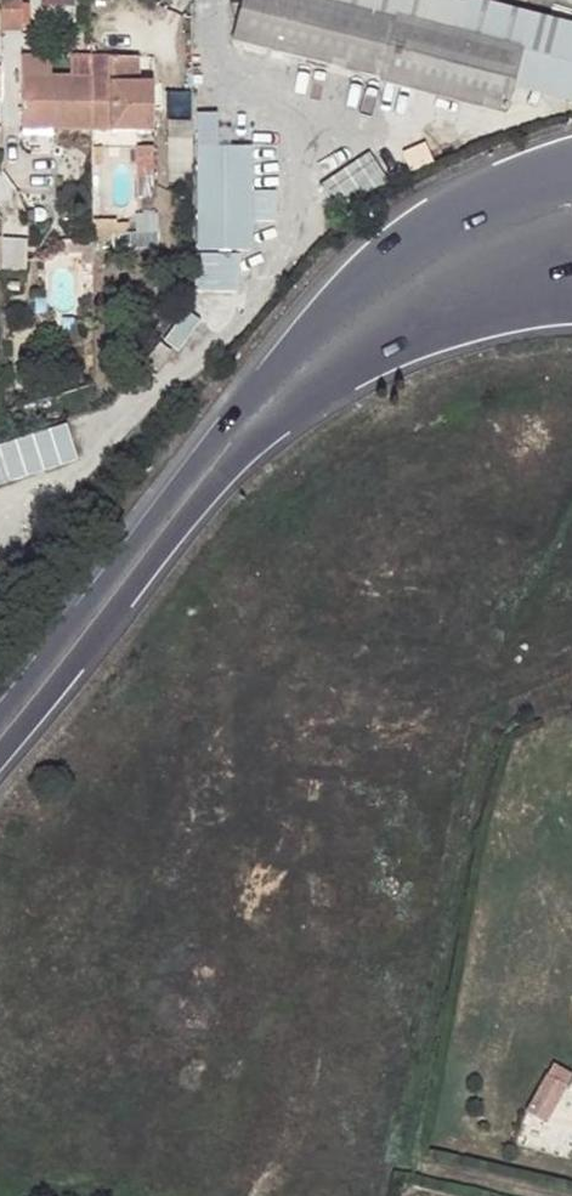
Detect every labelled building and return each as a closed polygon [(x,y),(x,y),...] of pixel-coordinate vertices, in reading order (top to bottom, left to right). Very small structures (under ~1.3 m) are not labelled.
[(22,0),(1,0),(1,28),(22,28),(22,0)] [(479,0),(243,0),(233,40),(505,113),(513,85),(532,13),(479,0)] [(532,13),(513,85),(571,100),(571,24),(532,13)] [(92,129),(91,57),(70,57),(69,75),(51,75),(21,75),(22,128),(92,129)] [(51,57),(21,57),(21,75),(51,75),(51,57)] [(138,83),(137,57),(91,57),(92,129),(153,130),(153,83),(138,83)] [(217,113),(196,112),(197,253),(194,253),(194,292),(238,291),(237,254),(228,254),(228,250),(250,250),(251,221),(275,220),(274,191),(251,191),(250,146),(217,145),(217,113)] [(153,146),(136,146),(136,160),(137,160),(153,160),(153,146)] [(324,183),(342,209),(388,177),(371,152),(324,183)] [(153,160),(137,160),(138,181),(153,182),(153,160)] [(86,239),(61,239),(61,251),(86,252),(86,239)] [(0,442),(0,481),(79,464),(71,426),(0,442)] [(548,1075),(566,1086),(571,1075),(554,1065),(548,1075)] [(548,1075),(527,1112),(546,1122),(566,1086),(548,1075)]
